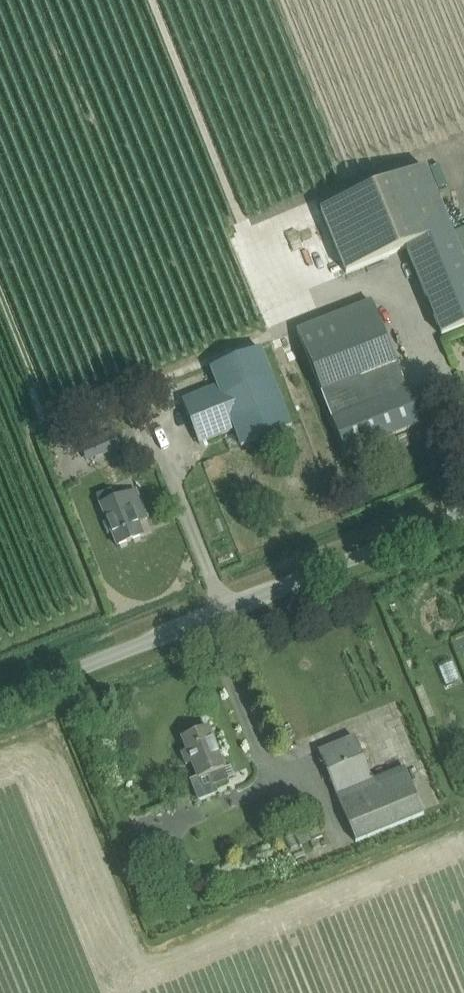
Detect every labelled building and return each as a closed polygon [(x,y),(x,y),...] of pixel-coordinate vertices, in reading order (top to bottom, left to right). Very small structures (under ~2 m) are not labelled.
[(442,336),(463,327),(463,262),(427,168),(322,210),(347,273),(407,249),(442,336)] [(420,425),(379,321),(372,302),(297,331),(321,394),(345,455),(420,425)] [(387,334),(390,348),(405,345),(403,332),(387,334)] [(241,447),(291,427),(260,349),(210,369),(217,386),(181,400),(198,444),(234,430),(241,447)] [(406,352),(396,354),(400,373),(409,371),(406,352)] [(428,409),(440,405),(434,389),(422,394),(428,409)] [(90,460),(124,446),(117,431),(83,445),(90,460)] [(135,491),(115,499),(111,489),(96,495),(116,546),(142,536),(132,511),(142,507),(135,491)] [(186,765),(191,763),(198,779),(208,775),(212,786),(228,779),(223,768),(224,768),(207,727),(181,737),(187,751),(181,753),(186,765)] [(404,767),(372,780),(353,737),(318,752),(356,842),(424,813),(404,767)]
